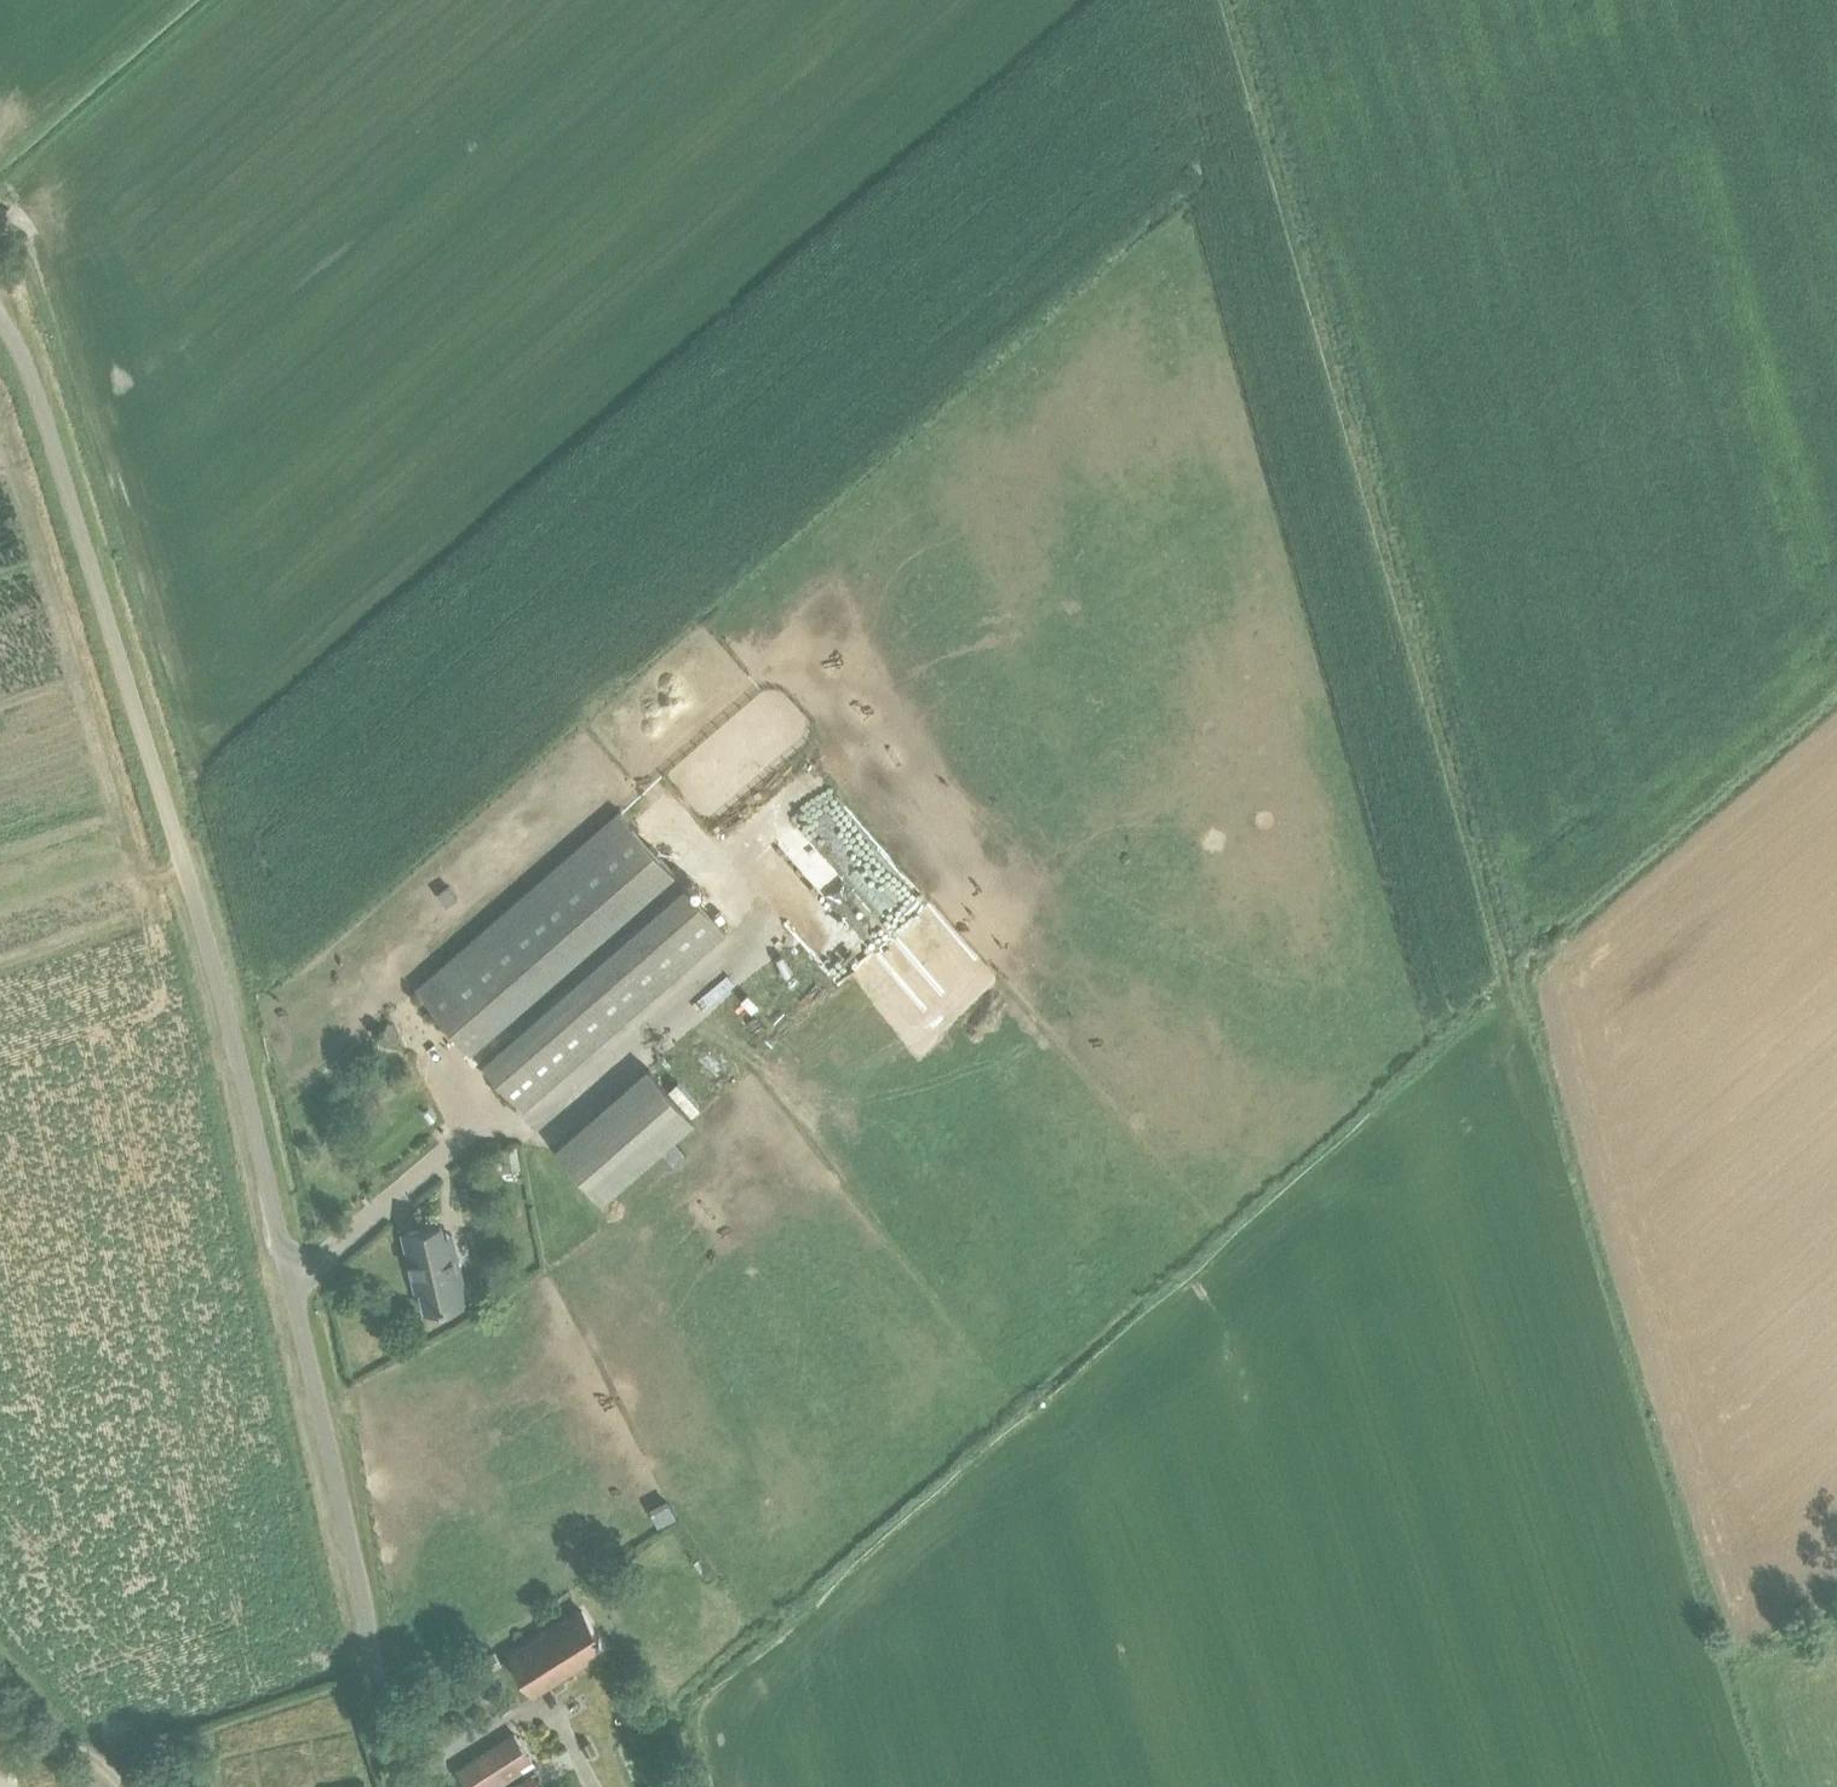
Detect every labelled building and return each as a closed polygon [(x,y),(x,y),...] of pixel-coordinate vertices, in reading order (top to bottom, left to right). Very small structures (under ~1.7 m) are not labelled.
[(418,988),(473,1050),(676,872),(622,810),(418,988)] [(483,1062),(523,1108),(727,930),(686,884),(483,1062)] [(558,1148),(603,1199),(695,1119),(650,1068),(558,1148)] [(404,1232),(415,1277),(420,1276),(427,1309),(468,1300),(455,1245),(447,1247),(442,1223),(404,1232)] [(511,1656),(532,1689),(547,1679),(550,1683),(607,1647),(583,1610),(511,1656)] [(529,1762),(533,1760),(515,1731),(457,1767),(469,1786),(489,1786),(529,1762)] [(551,1786),(536,1766),(507,1786),(549,1786),(551,1786)]
